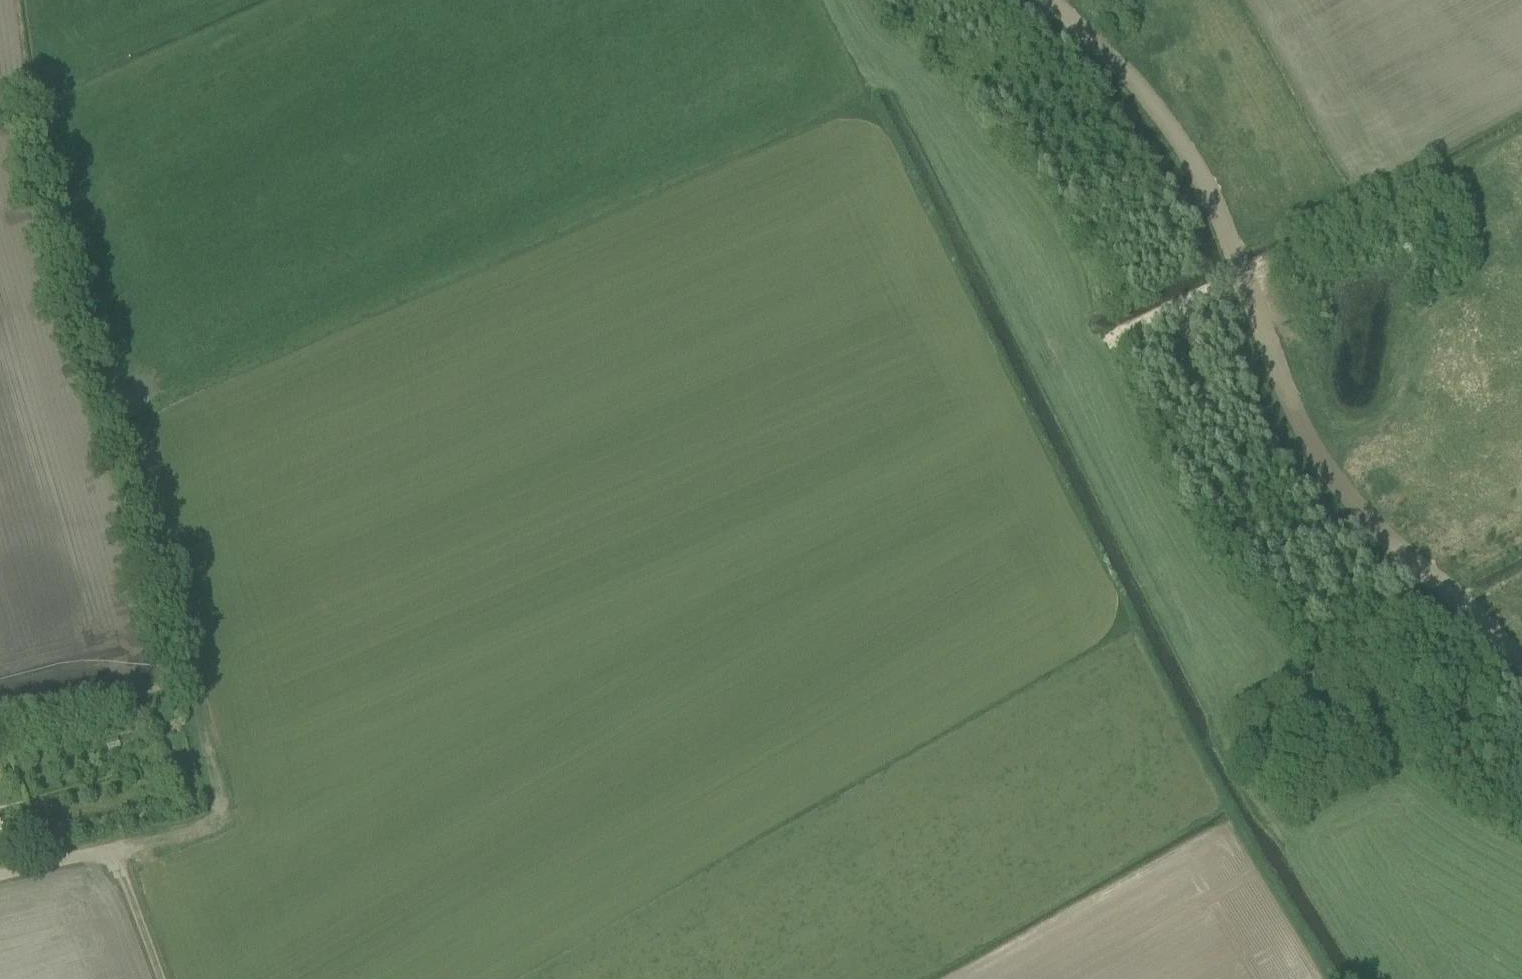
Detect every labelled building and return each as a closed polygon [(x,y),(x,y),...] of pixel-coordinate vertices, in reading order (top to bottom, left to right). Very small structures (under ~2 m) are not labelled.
[(163,734),(153,737),(157,754),(167,751),(163,734)]
